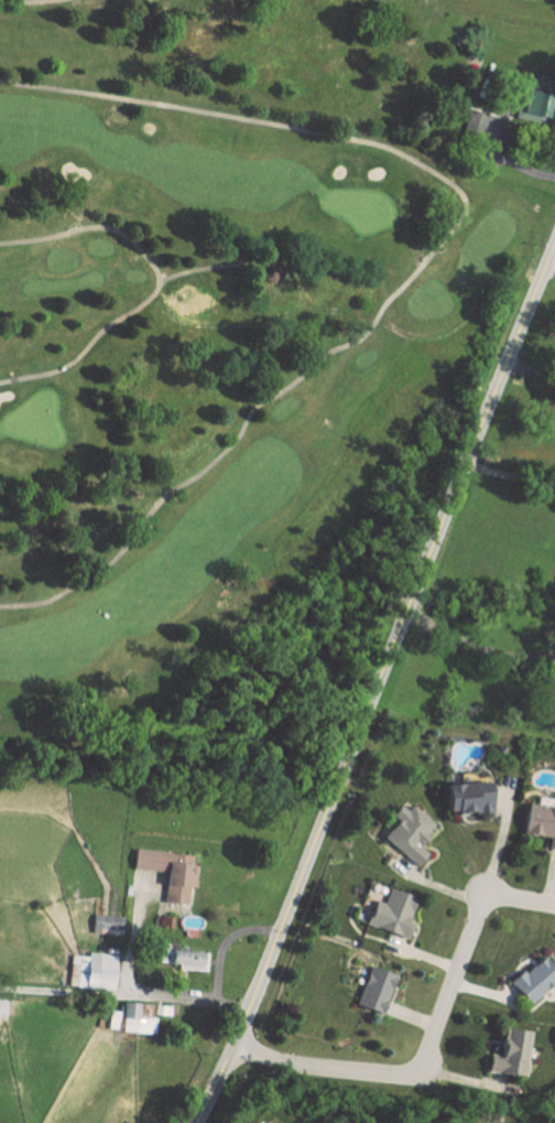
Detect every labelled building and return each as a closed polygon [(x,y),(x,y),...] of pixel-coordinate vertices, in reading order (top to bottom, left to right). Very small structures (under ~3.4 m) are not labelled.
[(543,122),(549,92),(542,91),(544,77),(521,73),(513,115),(543,122)] [(485,114),(467,111),(463,135),(481,138),(485,114)] [(489,810),(486,780),(441,786),(445,815),(489,810)] [(416,866),(427,853),(416,844),(433,824),(404,801),(377,833),(416,866)] [(545,837),(544,847),(554,849),(554,808),(525,803),(520,833),(545,837)] [(163,886),(192,889),(194,871),(188,871),(190,854),(132,849),(131,869),(164,872),(163,886)] [(416,898),(386,887),(381,902),(372,899),(363,924),(402,938),(416,898)] [(91,933),(120,934),(121,916),(91,915),(91,933)] [(157,962),(177,963),(177,970),(205,971),(206,951),(175,951),(176,944),(158,943),(157,962)] [(115,956),(86,952),(85,957),(70,955),(68,967),(84,969),(81,986),(110,990),(115,956)] [(529,1006),(554,983),(554,971),(540,955),(508,983),(529,1006)] [(394,976),(368,966),(353,1004),(379,1014),(394,976)] [(119,1032),(152,1033),(153,1004),(120,1003),(119,1032)] [(118,1029),(118,1011),(107,1011),(107,1029),(118,1029)] [(527,1032),(500,1029),(497,1056),(487,1055),(485,1071),(522,1075),(527,1032)]
